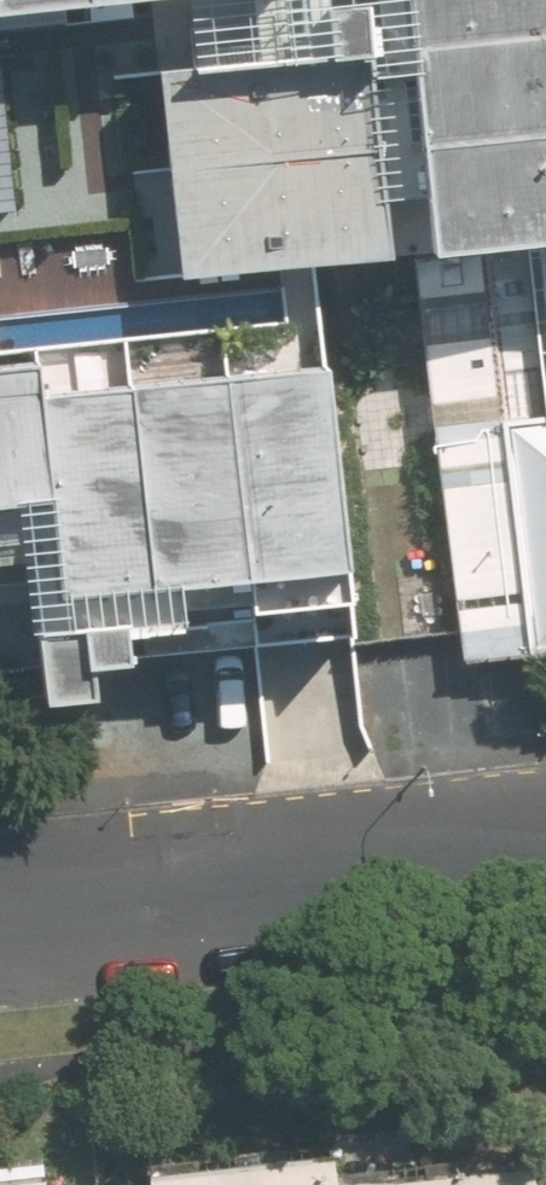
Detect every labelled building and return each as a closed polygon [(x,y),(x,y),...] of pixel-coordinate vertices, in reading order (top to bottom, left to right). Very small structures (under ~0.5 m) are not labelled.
[(103,0),(0,0),(0,11),(103,0)] [(430,248),(545,236),(545,0),(405,0),(430,248)] [(182,276),(393,253),(370,46),(159,70),(182,276)] [(524,645),(500,420),(545,415),(545,241),(421,254),(463,651),(524,645)] [(64,595),(348,560),(323,358),(39,394),(52,495),(64,595)] [(52,495),(39,394),(35,365),(0,369),(0,662),(71,654),(64,595),(52,495)] [(545,642),(545,415),(500,420),(524,645),(545,642)] [(242,1165),(244,1184),(333,1184),(332,1179),(330,1156),(242,1165)] [(432,1169),(433,1184),(533,1184),(531,1159),(432,1169)] [(143,1175),(144,1184),(244,1184),(242,1165),(143,1175)] [(332,1179),(333,1184),(433,1184),(432,1169),(332,1179)] [(0,1177),(0,1184),(43,1184),(42,1172),(0,1177)]
